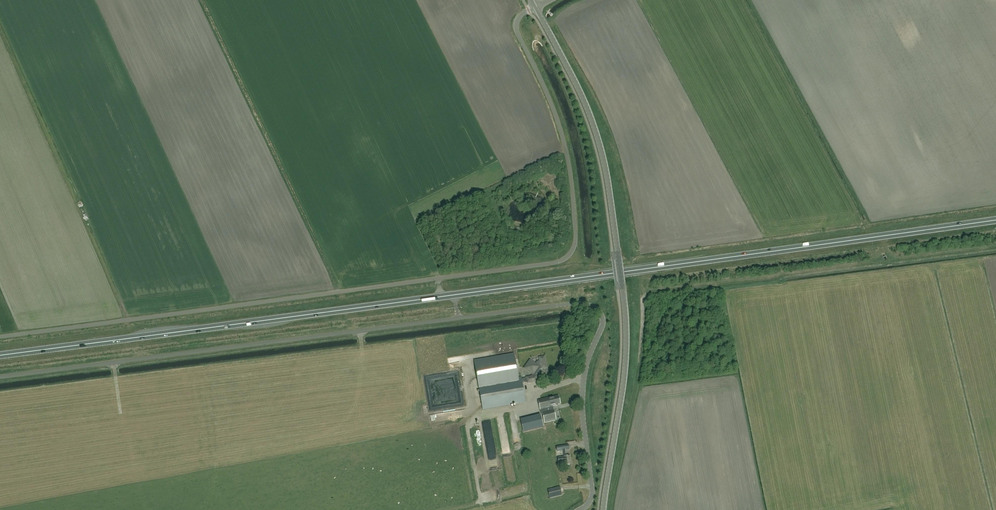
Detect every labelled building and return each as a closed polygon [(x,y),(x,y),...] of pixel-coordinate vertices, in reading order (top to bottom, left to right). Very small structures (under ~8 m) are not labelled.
[(547,368),(545,357),(539,358),(540,361),(537,362),(536,364),(530,360),(524,368),(533,375),(531,377),(526,378),(526,379),(522,379),(521,377),(518,378),(514,354),(474,361),(483,410),(526,402),(522,383),(527,382),(527,383),(537,381),(536,376),(535,376),(534,375),(541,368),(541,369),(547,368)] [(557,423),(556,420),(553,407),(553,406),(560,404),(558,396),(551,398),(551,397),(538,400),(541,414),(542,414),(545,426),(557,423)] [(568,445),(556,447),(557,451),(563,450),(564,457),(558,458),(558,463),(565,463),(565,465),(570,465),(570,459),(570,456),(567,456),(566,449),(569,449),(568,445)] [(548,490),(550,499),(562,496),(560,487),(548,490)]
